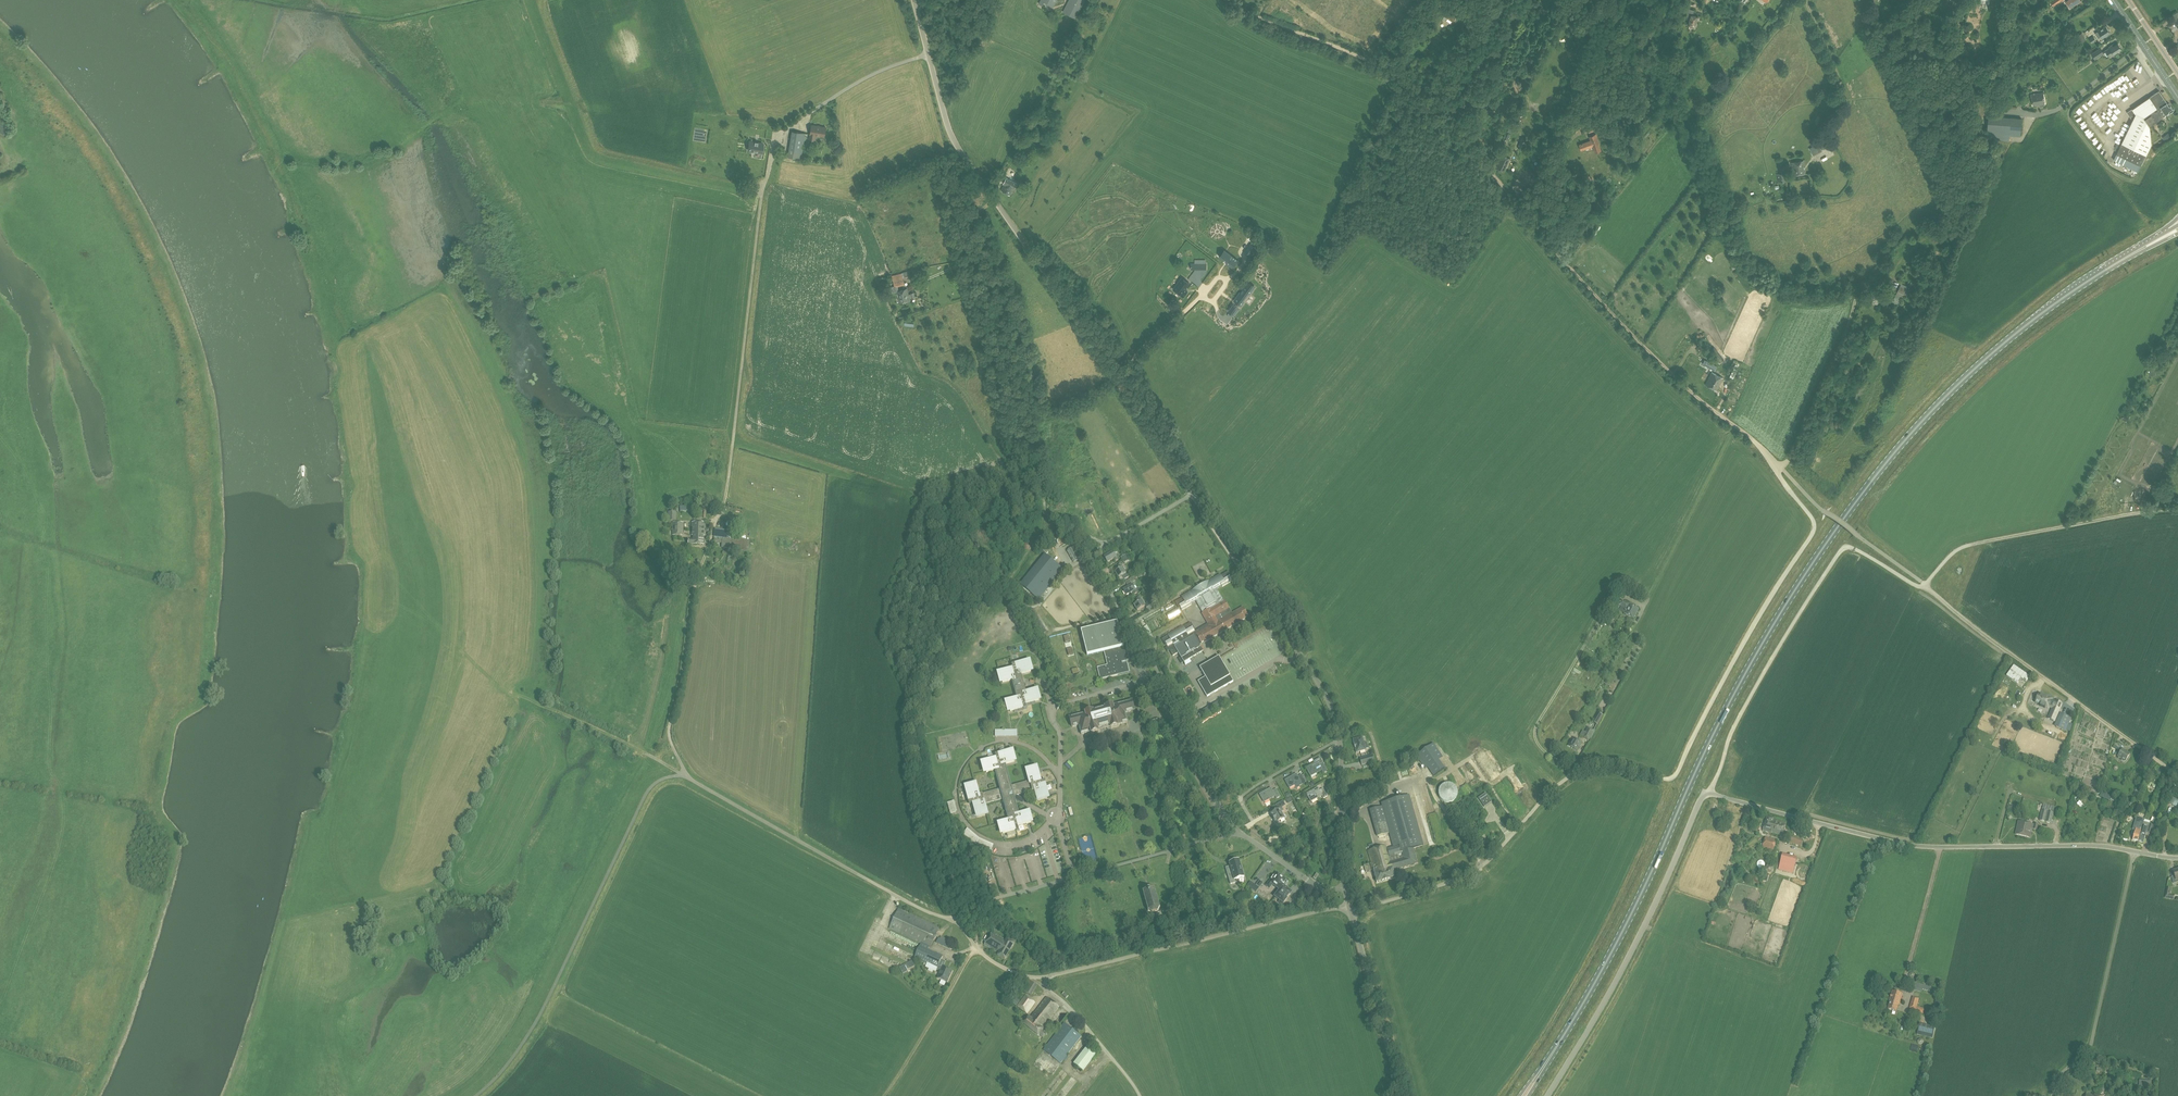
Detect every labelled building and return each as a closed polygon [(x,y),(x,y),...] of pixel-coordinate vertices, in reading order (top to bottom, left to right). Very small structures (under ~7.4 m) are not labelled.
[(1076,19),(1086,0),(1069,0),(1063,12),(1076,19)] [(1448,18),(1452,21),(1453,20),(1454,20),(1455,18),(1454,17),(1456,14),(1448,10),(1445,8),(1443,11),(1446,13),(1443,19),(1446,21),(1448,18)] [(1689,26),(1693,27),(1693,26),(1695,27),(1698,16),(1693,15),(1694,10),(1688,9),(1686,15),(1685,15),(1685,16),(1690,17),(1688,25),(1690,25),(1689,26)] [(2095,33),(2099,38),(2102,36),(2103,37),(2110,32),(2106,25),(2102,28),(2102,27),(2098,29),(2099,31),(2095,33)] [(2076,37),(2080,43),(2087,39),(2083,33),(2076,37)] [(2106,51),(2110,57),(2114,54),(2122,49),(2117,41),(2113,44),(2109,46),(2110,47),(2109,47),(2110,48),(2106,51)] [(2091,54),(2095,59),(2104,53),(2101,48),(2091,54)] [(2131,81),(2123,86),(2120,82),(2100,93),(2103,98),(2121,88),(2124,93),(2132,89),(2132,88),(2134,87),(2131,81)] [(2114,160),(2138,171),(2151,143),(2150,126),(2167,115),(2166,114),(2169,112),(2170,113),(2174,110),(2170,105),(2169,106),(2159,90),(2127,112),(2133,120),(2114,160)] [(1982,102),(1994,104),(1995,94),(1984,92),(1982,102)] [(2031,94),(2033,106),(2045,104),(2043,92),(2031,94)] [(2097,96),(2093,100),(2097,104),(2101,101),(2097,96)] [(1987,140),(2009,141),(2010,136),(2021,136),(2022,118),(1989,115),(1987,140)] [(1515,125),(1513,128),(1518,130),(1519,127),(1521,128),(1522,124),(1521,124),(1523,119),(1518,117),(1516,121),(1515,121),(1513,124),(1515,125)] [(1589,133),(1595,131),(1593,124),(1586,127),(1589,133)] [(809,139),(814,140),(815,135),(824,136),(826,127),(811,125),(810,134),(809,139)] [(787,157),(801,159),(805,133),(792,131),(787,157)] [(2162,137),(2165,141),(2172,136),(2169,133),(2162,137)] [(1593,146),(1595,152),(1601,150),(1599,144),(1600,144),(1596,134),(1589,137),(1591,140),(1579,144),(1581,150),(1593,146)] [(2096,136),(2091,139),(2095,145),(2100,141),(2096,136)] [(755,141),(755,142),(750,142),(749,150),(762,152),(763,147),(763,144),(762,144),(758,143),(758,142),(755,141)] [(1809,148),(1813,156),(1823,152),(1818,143),(1809,148)] [(1994,153),(1999,155),(2002,145),(1997,143),(1994,153)] [(1008,160),(1013,163),(1017,156),(1012,154),(1008,160)] [(1791,163),(1793,175),(1805,174),(1804,161),(1791,163)] [(1508,163),(1501,171),(1506,175),(1513,167),(1508,163)] [(1777,174),(1778,183),(1787,181),(1785,173),(1777,174)] [(1534,180),(1523,175),(1521,179),(1532,184),(1534,180)] [(1520,178),(1516,176),(1511,186),(1515,188),(1520,178)] [(1001,190),(1013,196),(1016,189),(1015,188),(1017,183),(1007,177),(1003,183),(1005,184),(1001,190)] [(1249,256),(1256,247),(1251,243),(1244,252),(1249,256)] [(1224,262),(1231,267),(1236,260),(1226,253),(1221,259),(1224,262)] [(903,278),(912,276),(910,270),(892,275),(893,280),(895,285),(895,287),(898,287),(905,285),(903,278)] [(1174,289),(1183,296),(1188,290),(1185,288),(1190,282),(1182,277),(1174,289)] [(1247,280),(1246,280),(1233,299),(1233,298),(1240,303),(1239,304),(1240,304),(1243,299),(1242,299),(1247,292),(1248,293),(1251,288),(1244,284),(1247,280)] [(895,287),(895,285),(890,287),(892,292),(897,291),(900,303),(911,300),(910,298),(912,297),(915,297),(914,293),(911,293),(911,295),(909,295),(907,288),(899,291),(898,287),(895,287)] [(1900,286),(1897,292),(1906,297),(1909,291),(1906,289),(1900,286)] [(1873,287),(1867,299),(1878,304),(1883,291),(1873,287)] [(1902,295),(1897,292),(1892,301),(1898,304),(1902,295)] [(1237,307),(1236,308),(1231,304),(1227,309),(1232,313),(1232,314),(1237,307)] [(1702,353),(1707,355),(1711,348),(1705,345),(1702,353)] [(1714,354),(1721,362),(1723,360),(1713,348),(1711,349),(1714,354)] [(1730,377),(1733,378),(1741,363),(1736,361),(1734,360),(1731,366),(1734,368),(1730,377)] [(1704,365),(1714,371),(1717,366),(1707,361),(1704,365)] [(1705,384),(1717,390),(1723,378),(1712,372),(1705,384)] [(668,520),(676,521),(676,512),(668,512),(668,520)] [(672,535),(683,536),(683,522),(672,522),(672,535)] [(693,545),(703,545),(703,544),(705,544),(705,540),(703,540),(703,536),(705,536),(705,523),(692,523),(692,536),(693,536),(693,539),(688,539),(688,544),(693,544),(693,545)] [(714,536),(723,538),(728,538),(729,532),(715,530),(714,536)] [(721,547),(748,552),(750,540),(737,538),(737,540),(723,538),(714,537),(713,542),(722,544),(721,547)] [(1067,540),(1056,543),(1058,550),(1069,546),(1067,540)] [(1067,550),(1073,562),(1080,558),(1074,547),(1067,550)] [(1104,557),(1107,562),(1114,559),(1115,561),(1118,560),(1113,552),(1104,557)] [(1020,584),(1039,600),(1064,570),(1045,554),(1020,584)] [(1195,568),(1206,562),(1205,560),(1194,567),(1195,568)] [(1120,569),(1115,572),(1118,578),(1121,576),(1123,580),(1129,577),(1121,564),(1118,566),(1120,569)] [(1179,659),(1182,663),(1203,651),(1199,644),(1205,641),(1205,642),(1245,619),(1245,617),(1248,615),(1243,607),(1232,613),(1225,600),(1224,601),(1217,589),(1222,586),(1222,587),(1232,581),(1228,573),(1221,576),(1221,575),(1209,581),(1193,590),(1182,597),(1183,598),(1177,602),(1182,610),(1192,605),(1191,604),(1196,601),(1203,613),(1202,613),(1208,624),(1195,632),(1190,624),(1184,628),(1183,626),(1168,635),(1168,636),(1163,639),(1173,656),(1178,653),(1181,658),(1179,659)] [(1125,582),(1128,586),(1135,581),(1133,577),(1125,582)] [(1123,590),(1126,596),(1133,592),(1134,595),(1137,593),(1133,585),(1123,590)] [(1137,611),(1145,606),(1140,597),(1137,599),(1139,602),(1134,605),(1137,611)] [(1624,613),(1634,618),(1638,609),(1621,600),(1619,605),(1626,609),(1624,613)] [(1145,606),(1148,611),(1154,607),(1152,603),(1145,606)] [(1166,614),(1169,619),(1180,613),(1178,608),(1166,614)] [(1029,612),(1042,634),(1047,631),(1034,609),(1029,612)] [(1098,668),(1101,680),(1130,672),(1127,661),(1129,660),(1125,645),(1123,645),(1118,622),(1082,631),(1087,655),(1104,651),(1108,665),(1098,668)] [(1198,681),(1207,697),(1233,682),(1219,657),(1200,668),(1205,677),(1198,681)] [(1008,701),(1011,712),(1024,708),(1024,709),(1027,708),(1026,704),(1039,701),(1036,690),(1027,693),(1022,674),(1031,672),(1028,661),(1015,665),(1015,664),(1012,665),(1013,669),(1000,672),(1003,683),(1012,680),(1017,699),(1008,701)] [(2026,682),(2030,676),(2014,665),(2006,676),(2017,683),(2021,678),(2026,682)] [(1599,699),(1605,695),(1601,690),(1595,695),(1599,699)] [(2049,719),(2055,721),(2062,703),(2056,700),(2056,701),(2052,700),(2052,699),(2039,694),(2039,696),(2037,695),(2036,700),(2037,701),(2036,703),(2041,704),(2040,706),(2045,708),(2046,706),(2049,707),(2049,706),(2053,707),(2049,719)] [(1079,725),(1081,734),(1091,732),(1091,733),(1099,731),(1111,728),(1118,726),(1118,724),(1128,722),(1125,713),(1135,710),(1132,700),(1113,706),(1113,705),(1105,707),(1105,708),(1096,711),(1096,710),(1086,712),(1086,713),(1069,717),(1072,727),(1079,725)] [(2071,718),(2060,713),(2054,726),(2066,731),(2071,718)] [(1583,738),(1589,740),(1590,738),(1591,739),(1595,731),(1587,728),(1584,733),(1583,737),(1583,738)] [(1353,739),(1357,753),(1366,750),(1366,748),(1368,748),(1367,742),(1364,743),(1363,737),(1353,739)] [(1567,745),(1577,751),(1582,743),(1573,737),(1567,745)] [(1427,767),(1434,776),(1445,768),(1439,760),(1443,757),(1433,743),(1416,755),(1425,768),(1427,767)] [(2121,760),(2124,762),(2125,761),(2126,762),(2130,754),(2122,749),(2118,756),(2122,759),(2121,760)] [(1000,823),(1003,833),(1016,830),(1015,827),(1031,822),(1028,812),(1019,814),(1015,799),(1017,795),(1035,790),(1038,799),(1049,796),(1045,783),(1042,784),(1038,768),(1027,771),(1029,780),(1011,785),(1005,764),(1014,761),(1011,751),(998,754),(999,758),(983,762),(986,773),(996,770),(1001,788),(979,794),(977,785),(966,788),(970,801),(973,800),(977,816),(988,813),(985,804),(1003,799),(1009,820),(1000,823)] [(1360,758),(1361,765),(1374,762),(1372,755),(1360,758)] [(1307,768),(1311,776),(1322,770),(1323,773),(1327,771),(1323,763),(1317,766),(1315,764),(1307,768)] [(1296,788),(1297,789),(1300,787),(1300,786),(1302,785),(1306,782),(1302,775),(1295,778),(1294,776),(1286,780),(1290,788),(1294,785),(1296,788)] [(1456,779),(1460,784),(1465,781),(1461,776),(1456,779)] [(1452,801),(1460,797),(1450,778),(1442,783),(1452,801)] [(1468,796),(1474,792),(1470,785),(1463,789),(1468,796)] [(1307,794),(1311,801),(1322,795),(1323,798),(1327,796),(1323,788),(1317,792),(1315,789),(1307,794)] [(1260,794),(1264,802),(1275,796),(1277,799),(1280,796),(1276,789),(1270,792),(1269,790),(1260,794)] [(2106,799),(2109,800),(2111,795),(2102,791),(2099,797),(2106,799)] [(1478,798),(1484,807),(1492,802),(1486,793),(1478,798)] [(1383,803),(1384,806),(1369,810),(1374,826),(1377,836),(1391,832),(1395,846),(1387,848),(1386,846),(1367,851),(1371,863),(1370,863),(1372,871),(1374,871),(1377,882),(1395,877),(1393,871),(1418,864),(1414,849),(1423,846),(1408,796),(1383,803)] [(2177,809),(2177,800),(2173,797),(2169,804),(2177,809)] [(947,803),(950,813),(957,812),(954,801),(947,803)] [(2039,820),(2051,823),(2054,811),(2055,807),(2052,806),(2043,804),(2039,820)] [(1271,814),(1276,823),(1284,818),(1281,812),(1283,810),(1282,808),(1280,809),(1271,814)] [(1771,832),(1783,835),(1786,823),(1774,820),(1774,819),(1767,817),(1763,831),(1770,833),(1771,832)] [(2143,826),(2144,822),(2145,820),(2144,820),(2145,819),(2137,817),(2135,823),(2138,824),(2133,840),(2138,841),(2143,826)] [(2016,834),(2023,836),(2026,823),(2019,821),(2016,834)] [(2154,825),(2144,822),(2143,826),(2138,841),(2143,843),(2147,831),(2151,833),(2154,825)] [(2023,836),(2030,838),(2032,829),(2033,829),(2033,830),(2037,830),(2038,824),(2034,824),(2034,825),(2033,825),(2026,823),(2023,836)] [(976,844),(991,851),(994,844),(980,839),(968,828),(963,833),(976,844)] [(1787,842),(1802,846),(1803,840),(1789,836),(1787,842)] [(1762,848),(1774,851),(1777,840),(1766,837),(1762,848)] [(1778,870),(1793,874),(1796,862),(1782,858),(1778,870)] [(1229,879),(1231,884),(1236,883),(1235,880),(1244,877),(1239,860),(1229,863),(1230,866),(1226,867),(1229,879)] [(1279,902),(1282,904),(1291,892),(1285,887),(1288,883),(1276,873),(1267,886),(1269,888),(1272,884),(1280,890),(1275,896),(1280,901),(1279,902)] [(1247,886),(1256,892),(1259,888),(1260,888),(1264,883),(1260,880),(1256,885),(1251,881),(1247,886)] [(1151,912),(1152,912),(1158,910),(1159,908),(1160,908),(1154,888),(1151,889),(1150,887),(1146,888),(1147,890),(1143,891),(1149,911),(1151,912)] [(2164,898),(2173,900),(2174,895),(2170,894),(2171,888),(2166,887),(2164,898)] [(898,908),(889,929),(921,943),(914,958),(927,964),(925,967),(929,969),(928,970),(933,973),(935,970),(936,970),(937,970),(939,965),(943,957),(928,950),(929,947),(930,948),(940,927),(898,908)] [(997,955),(1005,960),(1014,943),(1007,938),(1006,940),(992,932),(985,945),(998,954),(997,955)] [(936,943),(950,949),(952,944),(939,938),(936,943)] [(899,967),(902,972),(915,966),(912,961),(899,967)] [(952,971),(943,966),(943,967),(939,965),(937,970),(941,972),(937,979),(946,984),(952,971)] [(1024,991),(1030,995),(1036,985),(1030,981),(1024,991)] [(1934,993),(1936,988),(1914,982),(1912,989),(1921,992),(1922,989),(1934,993)] [(1888,1009),(1896,1012),(1898,1006),(1899,1006),(1903,994),(1892,991),(1889,1002),(1890,1002),(1888,1009)] [(1017,1006),(1027,1013),(1035,1002),(1026,995),(1017,1006)] [(1009,1001),(1017,1006),(1020,1001),(1013,996),(1009,1001)] [(1919,998),(1913,996),(1909,1008),(1916,1010),(1915,1011),(1923,1013),(1924,1009),(1917,1007),(1919,998)] [(1039,1034),(1043,1038),(1047,1033),(1043,1030),(1043,1029),(1043,1028),(1060,1007),(1047,997),(1035,1013),(1034,1012),(1031,1017),(1029,1016),(1024,1023),(1039,1035),(1039,1034)] [(1043,1050),(1061,1064),(1082,1036),(1064,1022),(1043,1050)] [(1917,1035),(1933,1039),(1935,1027),(1919,1024),(1917,1035)] [(1074,1064),(1083,1071),(1096,1053),(1087,1046),(1074,1064)]
